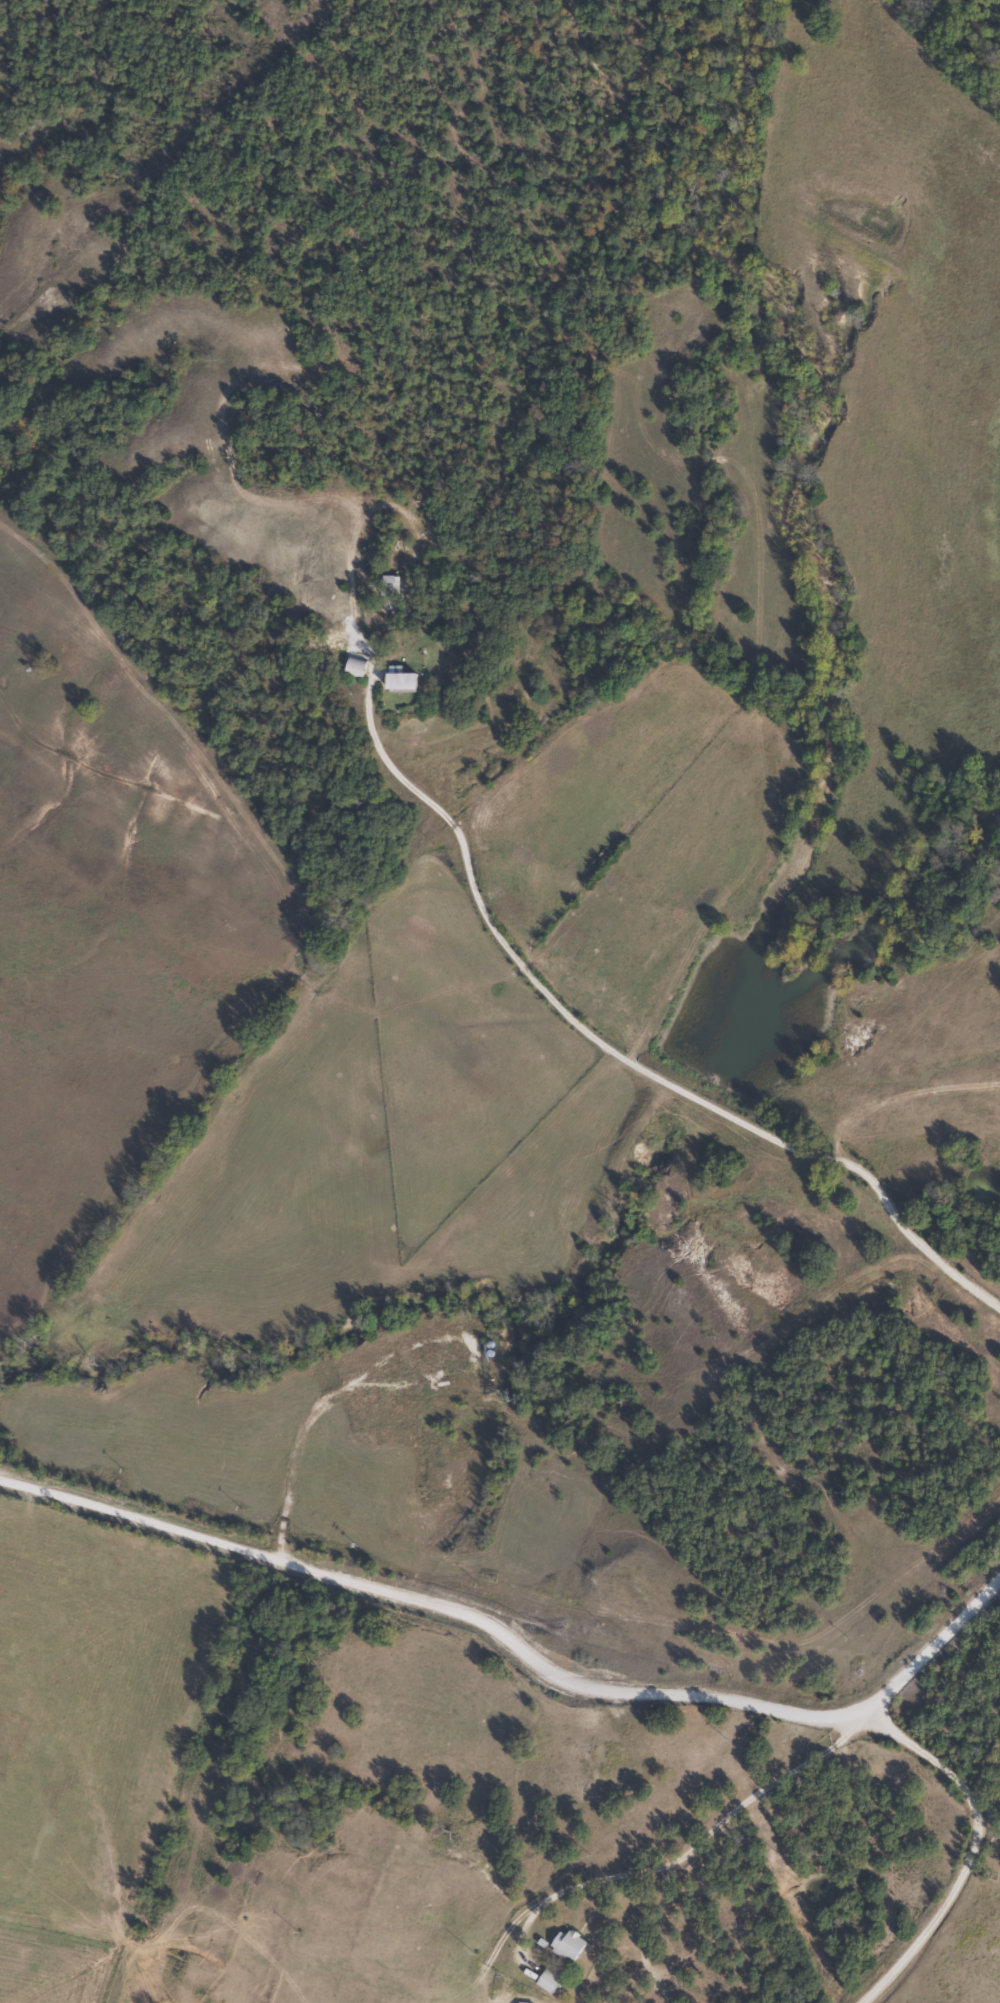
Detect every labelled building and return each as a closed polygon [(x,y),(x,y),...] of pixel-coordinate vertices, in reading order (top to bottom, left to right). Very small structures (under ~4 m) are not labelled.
[(389,596),(404,596),(405,577),(390,576),(389,596)] [(375,664),(356,659),(352,676),(371,680),(375,664)] [(399,693),(431,693),(431,674),(399,674),(399,693)] [(556,1963),(582,1953),(573,1930),(547,1940),(556,1963)] [(533,1984),(550,1997),(561,1982),(544,1969),(533,1984)]
